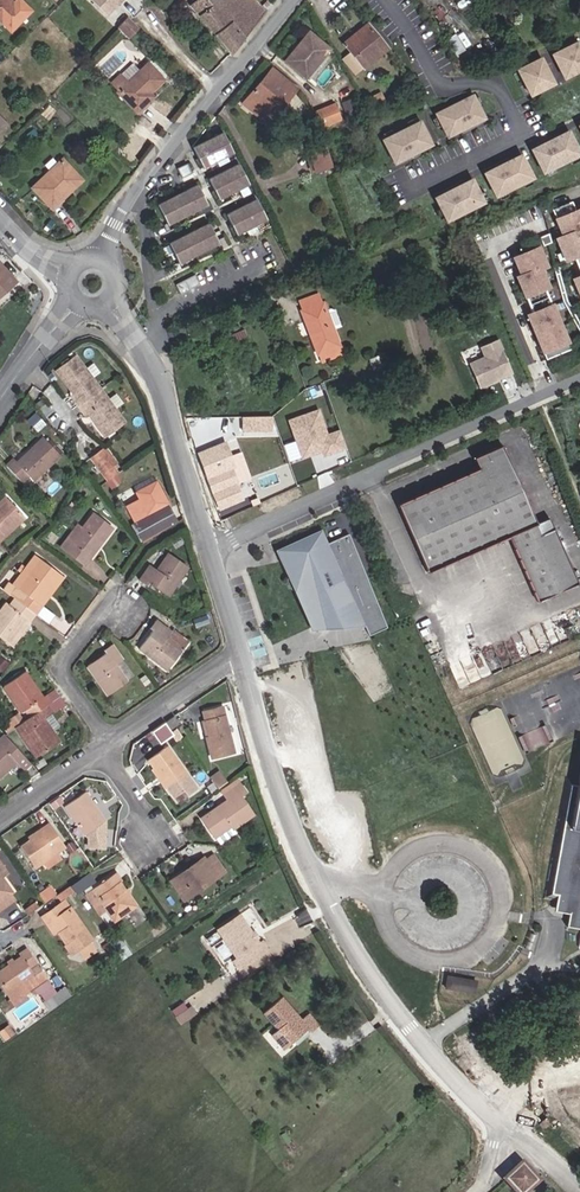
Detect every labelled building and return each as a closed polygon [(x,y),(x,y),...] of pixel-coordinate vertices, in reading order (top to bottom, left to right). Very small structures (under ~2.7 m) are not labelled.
[(2,23),(17,7),(10,0),(0,0),(0,21),(2,23)] [(122,0),(88,0),(88,1),(106,17),(122,0)] [(234,0),(195,0),(189,5),(230,55),(235,49),(255,24),(234,0)] [(262,6),(257,0),(234,0),(255,24),(266,10),(262,6)] [(271,4),(268,0),(266,0),(262,6),(266,10),(271,4)] [(128,37),(137,27),(126,17),(117,27),(128,37)] [(364,68),(386,50),(365,24),(356,31),(358,34),(344,44),(364,68)] [(446,38),(455,53),(471,44),(462,29),(446,38)] [(283,61),(305,78),(329,48),(308,31),(283,61)] [(553,55),(564,79),(579,71),(579,46),(578,43),(553,55)] [(541,59),(517,71),(530,96),(554,84),(541,59)] [(149,92),(163,80),(147,63),(137,72),(129,64),(111,82),(118,89),(116,92),(135,112),(153,96),(149,92)] [(272,119),(297,88),(270,66),(245,96),(272,119)] [(472,97),(435,116),(446,139),(460,132),(458,129),(469,123),(470,126),(484,120),(472,97)] [(312,112),(319,128),(339,120),(333,104),(312,112)] [(419,124),(381,143),(393,166),(406,160),(405,156),(416,151),(417,154),(431,147),(419,124)] [(202,168),(232,152),(222,132),(192,147),(202,168)] [(532,151),(543,175),(579,157),(579,155),(570,133),(556,139),(558,143),(547,148),(545,145),(532,151)] [(314,172),(332,166),(322,140),(305,147),(314,172)] [(497,170),(484,176),(495,199),(533,180),(521,157),(508,164),(510,167),(499,173),(497,170)] [(31,188),(51,209),(81,179),(61,158),(31,188)] [(218,199),(248,184),(238,163),(207,179),(218,199)] [(448,194),(434,201),(446,224),(483,205),(472,182),(459,189),(460,192),(449,198),(448,194)] [(167,225),(207,205),(196,184),(156,205),(167,225)] [(236,235),(266,219),(256,199),(225,214),(236,235)] [(565,261),(579,255),(579,206),(554,216),(561,233),(555,236),(565,261)] [(178,264),(218,243),(208,223),(168,243),(178,264)] [(544,268),(550,266),(541,243),(512,254),(519,273),(515,274),(524,297),(551,287),(544,268)] [(16,282),(0,265),(0,296),(16,282)] [(572,276),(579,298),(579,273),(572,276)] [(199,284),(195,275),(175,285),(180,294),(199,284)] [(573,348),(555,301),(527,312),(544,359),(573,348)] [(338,347),(340,346),(333,328),(341,326),(335,310),(331,309),(326,310),(323,302),(299,310),(315,355),(317,355),(321,363),(341,356),(338,347)] [(484,355),(469,361),(481,388),(515,373),(499,337),(480,345),(484,355)] [(106,444),(127,430),(81,363),(60,377),(77,401),(75,403),(87,421),(89,419),(106,444)] [(309,428),(322,423),(318,411),(304,416),(309,428)] [(36,429),(42,424),(32,412),(25,418),(36,429)] [(33,481),(60,455),(43,437),(16,462),(13,458),(5,465),(21,483),(28,476),(33,481)] [(236,468),(235,468),(225,443),(198,453),(219,509),(243,500),(242,496),(246,494),(236,468)] [(560,577),(542,535),(529,508),(502,445),(473,458),(478,468),(397,505),(428,573),(509,537),(537,601),(578,584),(573,572),(560,577)] [(114,473),(112,470),(105,460),(103,457),(92,465),(103,481),(114,473)] [(112,470),(116,466),(109,457),(105,460),(112,470)] [(132,486),(135,492),(156,481),(152,475),(132,486)] [(111,490),(121,484),(117,476),(107,482),(111,490)] [(135,522),(168,505),(156,481),(135,492),(139,499),(127,506),(135,522)] [(25,518),(5,496),(0,501),(0,541),(25,518)] [(133,526),(140,540),(176,521),(169,507),(133,526)] [(59,546),(84,565),(112,528),(92,513),(81,528),(76,524),(59,546)] [(560,577),(573,572),(554,529),(542,535),(560,577)] [(306,606),(315,621),(316,623),(354,609),(361,628),(365,627),(369,636),(387,629),(353,534),(331,542),(327,531),(279,548),(284,560),(287,569),(289,569),(306,581),(306,606)] [(168,541),(174,550),(185,543),(180,534),(168,541)] [(5,560),(9,555),(5,550),(0,555),(5,560)] [(148,582),(168,596),(189,567),(168,552),(156,570),(149,565),(138,581),(145,586),(148,582)] [(12,585),(17,590),(40,559),(35,555),(12,585)] [(41,607),(37,605),(60,574),(40,559),(17,590),(12,585),(8,582),(2,590),(14,599),(35,615),(41,607)] [(37,605),(41,607),(64,576),(60,574),(37,605)] [(12,647),(35,615),(14,599),(9,605),(5,602),(0,609),(0,638),(12,647)] [(166,671),(182,651),(164,638),(170,631),(155,620),(149,628),(153,630),(138,649),(166,671)] [(182,651),(189,642),(172,629),(170,631),(164,638),(182,651)] [(107,696),(127,682),(114,665),(122,660),(111,644),(103,650),(105,652),(86,666),(107,696)] [(46,695),(42,698),(24,671),(2,687),(20,713),(24,710),(29,717),(47,705),(51,703),(46,695)] [(35,758),(59,742),(43,719),(52,713),(47,705),(29,717),(14,727),(35,758)] [(502,705),(470,717),(492,772),(523,760),(502,705)] [(210,759),(234,753),(223,707),(202,712),(205,722),(209,739),(206,740),(210,759)] [(171,730),(179,723),(174,716),(165,722),(171,730)] [(237,751),(243,750),(235,720),(229,721),(237,751)] [(173,735),(171,732),(164,722),(151,732),(160,744),(173,735)] [(525,751),(551,740),(545,725),(519,735),(525,751)] [(181,737),(176,729),(171,732),(173,735),(176,740),(181,737)] [(30,764),(3,734),(0,737),(0,781),(8,774),(6,772),(16,763),(23,771),(30,764)] [(196,790),(167,746),(147,760),(173,798),(183,792),(186,797),(196,790)] [(225,784),(218,774),(210,780),(217,790),(225,784)] [(579,785),(571,784),(551,893),(557,894),(571,896),(569,913),(566,926),(579,929),(579,778),(579,785)] [(246,793),(237,780),(220,791),(229,803),(226,805),(227,808),(221,812),(217,806),(200,818),(222,849),(238,838),(233,829),(253,815),(240,796),(246,793)] [(104,849),(104,821),(85,792),(63,807),(83,835),(86,834),(88,836),(88,849),(104,849)] [(65,848),(48,823),(26,838),(28,840),(20,846),(34,868),(42,863),(57,853),(65,848)] [(42,863),(47,869),(62,860),(57,853),(42,863)] [(184,901),(225,873),(212,855),(205,860),(203,857),(183,871),(185,873),(170,883),(184,901)] [(71,882),(76,892),(95,882),(91,873),(71,882)] [(114,922),(135,907),(119,883),(121,882),(115,873),(85,893),(98,915),(106,910),(114,922)] [(11,894),(12,893),(0,875),(0,901),(11,894)] [(52,899),(56,896),(49,885),(44,888),(52,899)] [(43,905),(52,899),(44,888),(36,894),(43,905)] [(15,901),(11,894),(0,901),(0,912),(15,901)] [(554,911),(569,913),(571,896),(557,894),(554,911)] [(88,942),(92,939),(65,901),(40,918),(52,934),(56,931),(66,945),(64,946),(70,955),(77,950),(84,959),(95,952),(88,942)] [(35,903),(24,910),(28,916),(39,908),(35,903)] [(262,945),(259,948),(256,943),(255,942),(254,943),(251,941),(252,937),(238,918),(216,934),(237,962),(233,965),(239,973),(267,953),(262,945)] [(121,962),(130,956),(117,937),(108,943),(121,962)] [(15,1008),(23,1003),(20,998),(47,980),(26,948),(18,953),(20,956),(0,969),(0,986),(15,1008)] [(445,988),(459,990),(461,979),(447,976),(445,988)] [(459,990),(473,992),(474,981),(461,979),(459,990)] [(42,1003),(47,1010),(69,995),(64,987),(42,1003)] [(308,1014),(300,1020),(282,997),(263,1013),(277,1030),(289,1045),(309,1029),(312,1032),(318,1026),(308,1014)] [(196,1017),(185,1002),(169,1012),(180,1028),(196,1017)] [(3,1039),(11,1034),(7,1027),(0,1032),(0,1035),(3,1039)] [(282,1051),(289,1045),(277,1030),(270,1036),(282,1051)] [(520,1165),(503,1180),(514,1191),(524,1191),(536,1181),(520,1165)]
